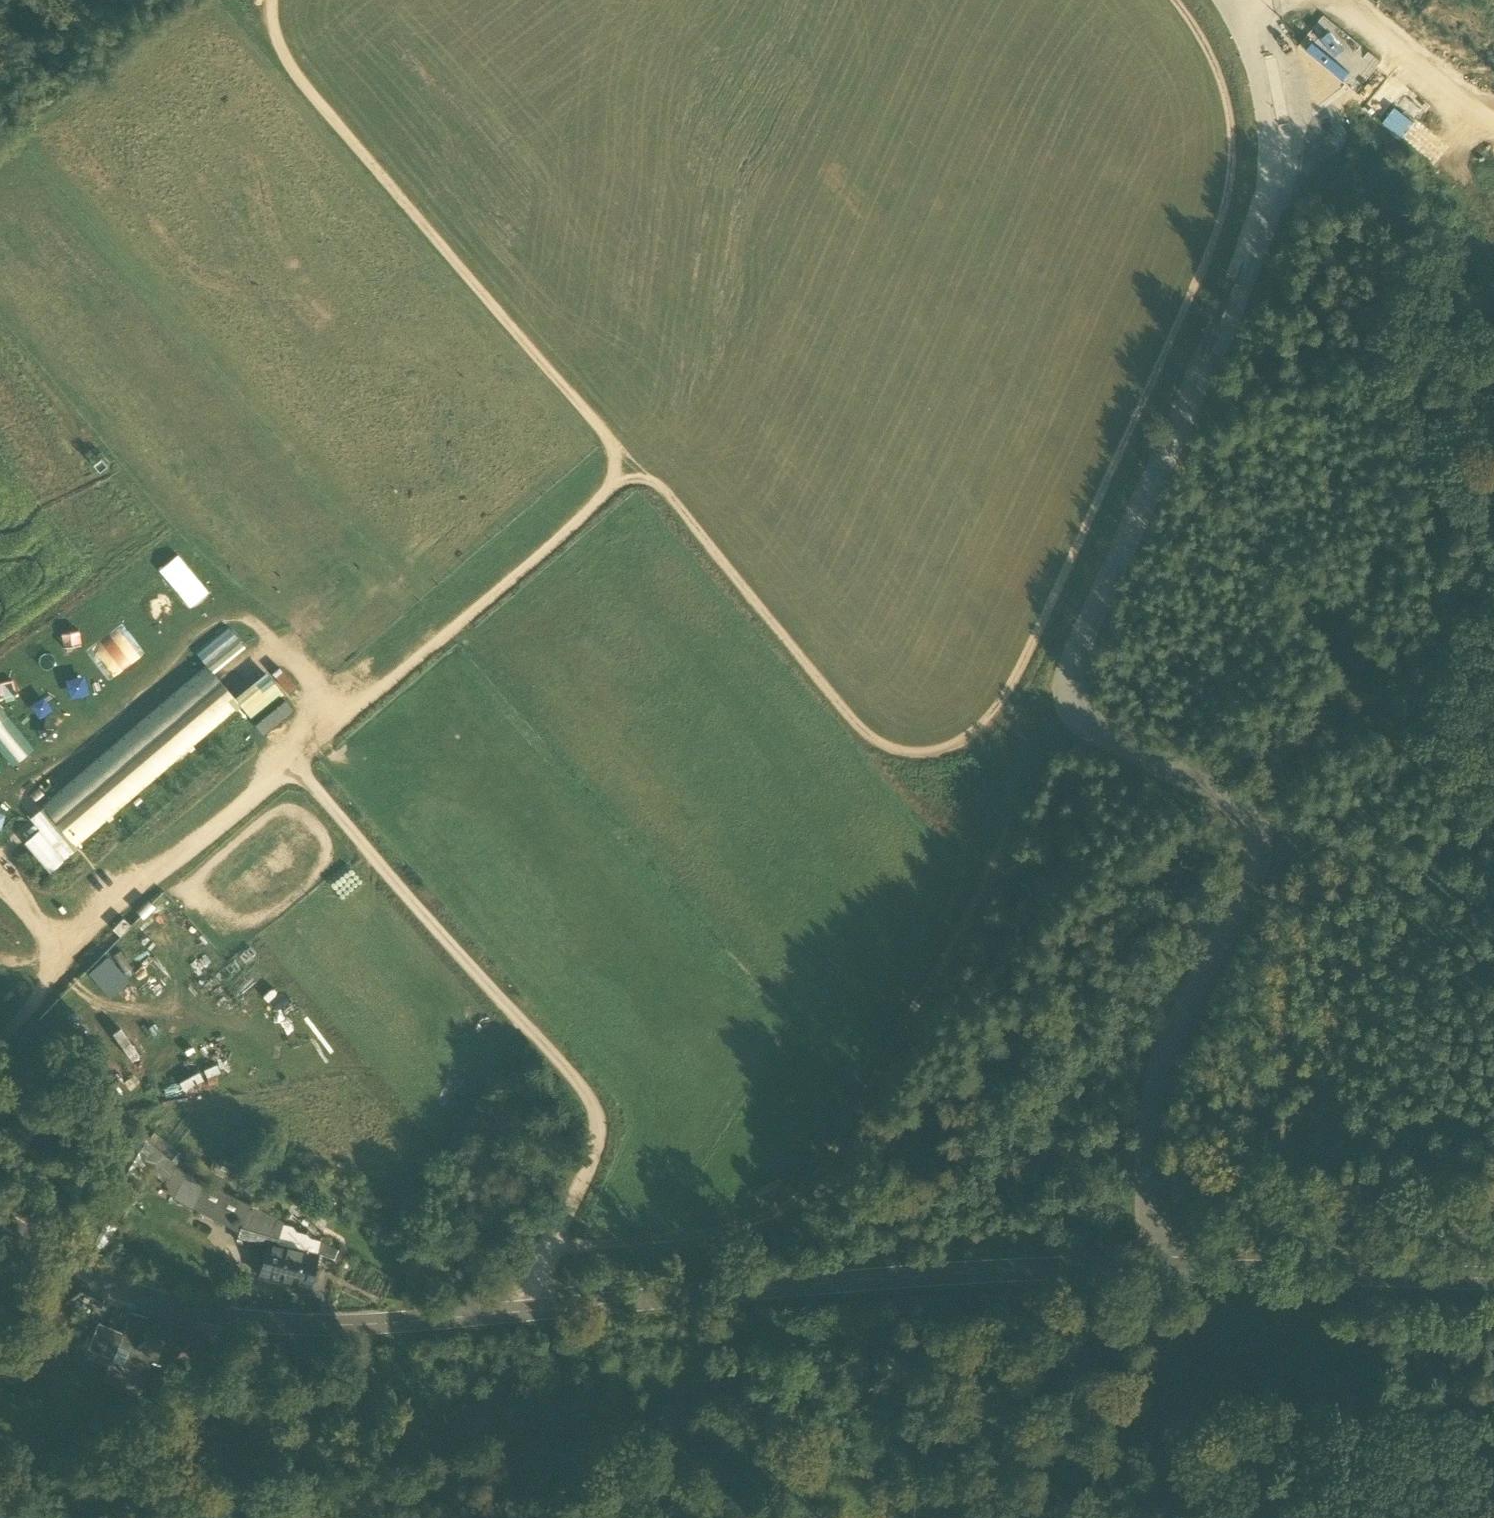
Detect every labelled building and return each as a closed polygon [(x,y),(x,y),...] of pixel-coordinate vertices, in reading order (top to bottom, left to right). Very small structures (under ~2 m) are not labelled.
[(1328,11),(1302,34),(1351,90),(1378,66),(1328,11)] [(156,566),(185,606),(206,591),(177,550),(156,566)] [(87,646),(108,677),(144,653),(123,622),(87,646)] [(196,651),(206,664),(214,673),(245,647),(226,625),(196,651)] [(45,801),(79,842),(241,705),(235,698),(214,673),(206,664),(45,801)] [(279,664),(269,670),(282,690),(291,684),(279,664)] [(265,672),(235,698),(241,705),(253,720),(284,694),(265,672)] [(25,708),(44,718),(54,700),(35,690),(25,708)] [(4,764),(29,750),(0,701),(0,757),(4,764)] [(79,842),(45,801),(41,804),(75,845),(79,842)] [(107,955),(88,972),(109,997),(129,979),(107,955)] [(117,1023),(97,1036),(117,1067),(137,1053),(117,1023)] [(154,1130),(147,1138),(171,1158),(177,1150),(154,1130)] [(138,1131),(126,1150),(104,1188),(122,1199),(143,1163),(133,1155),(147,1138),(138,1131)] [(143,1163),(164,1180),(177,1163),(171,1158),(147,1138),(133,1155),(143,1163)] [(239,1160),(220,1151),(213,1169),(231,1177),(239,1160)] [(186,1170),(177,1163),(164,1180),(173,1194),(184,1173),(186,1170)] [(190,1203),(239,1228),(250,1203),(204,1181),(204,1182),(184,1173),(173,1194),(190,1203)] [(128,1206),(120,1201),(110,1219),(116,1223),(118,1219),(120,1220),(128,1206)] [(320,1252),(315,1251),(315,1249),(318,1237),(309,1235),(305,1231),(295,1229),(291,1224),(281,1222),(282,1219),(250,1203),(239,1228),(236,1238),(266,1246),(259,1274),(306,1285),(310,1272),(315,1274),(317,1267),(316,1266),(320,1252)] [(116,1225),(108,1221),(95,1244),(104,1246),(116,1225)] [(320,1252),(333,1256),(337,1247),(318,1237),(315,1249),(315,1251),(320,1252)] [(123,1361),(152,1377),(174,1356),(169,1351),(171,1344),(177,1346),(190,1328),(178,1324),(177,1325),(149,1315),(149,1314),(148,1314),(148,1315),(130,1309),(122,1329),(119,1337),(131,1342),(123,1361)] [(87,1345),(112,1355),(119,1337),(122,1329),(97,1319),(87,1345)] [(112,1355),(123,1361),(131,1342),(119,1337),(112,1355)] [(174,1356),(177,1346),(171,1344),(169,1351),(174,1356)] [(11,1356),(1,1368),(11,1377),(22,1365),(11,1356)]
